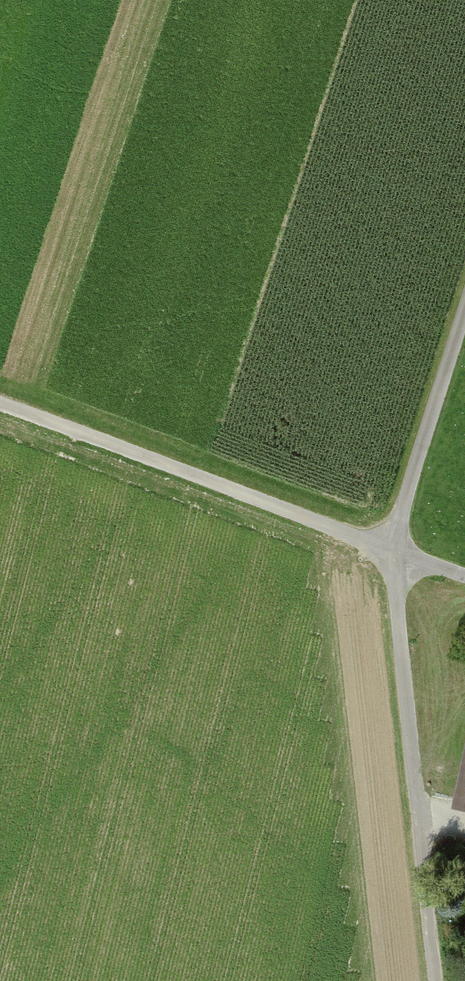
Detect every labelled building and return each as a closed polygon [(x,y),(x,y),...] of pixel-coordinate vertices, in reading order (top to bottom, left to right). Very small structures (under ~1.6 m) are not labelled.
[(450,804),(464,808),(464,743),(450,804)]
